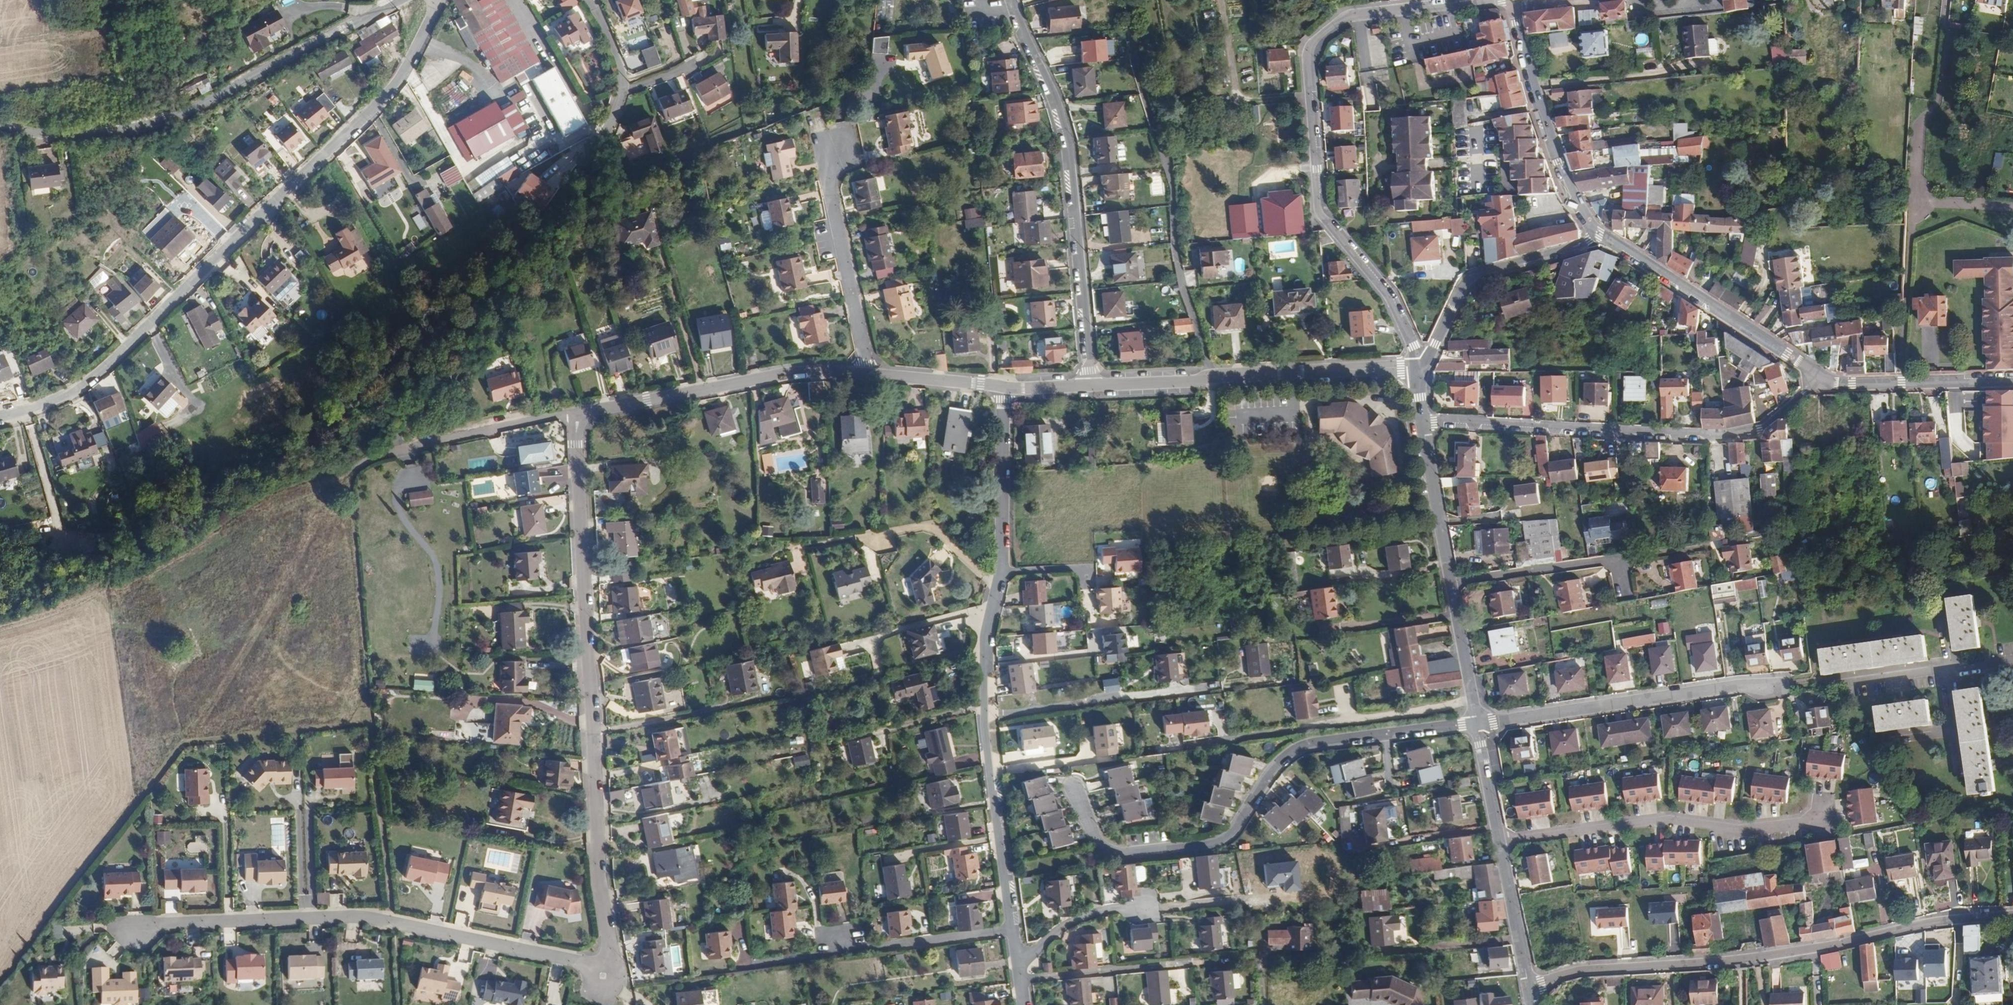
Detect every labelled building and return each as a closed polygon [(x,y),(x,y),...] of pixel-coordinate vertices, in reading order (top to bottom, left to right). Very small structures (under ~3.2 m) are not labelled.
[(473,0),(452,0),(470,32),(486,23),(474,1),(473,0)] [(474,1),(486,23),(470,32),(490,66),(528,45),(503,0),(476,0),(474,1)] [(681,15),(704,10),(701,0),(697,0),(690,1),(689,0),(676,0),(681,15)] [(1606,19),(1627,17),(1624,0),(1603,0),(1606,19)] [(1727,9),(1749,6),(1753,6),(1752,0),(1726,0),(1727,9)] [(1905,10),(1905,0),(1896,0),(1895,7),(1895,9),(1905,10)] [(346,13),(357,14),(358,5),(347,4),(346,13)] [(1048,10),(1049,30),(1078,26),(1075,7),(1048,10)] [(1528,34),(1576,28),(1573,8),(1548,11),(1548,13),(1525,15),(1528,34)] [(582,44),(591,39),(574,9),(565,14),(567,17),(552,26),(563,45),(569,41),(571,44),(579,39),(582,44)] [(1505,43),(1508,43),(1503,20),(1501,21),(1500,12),(1497,9),(1479,11),(1484,35),(1479,36),(1480,42),(1486,41),(1487,47),(1505,43)] [(1895,17),(1905,18),(1905,10),(1895,9),(1895,17)] [(622,49),(651,37),(641,12),(613,24),(622,49)] [(276,14),(243,31),(254,53),(268,46),(265,37),(283,28),(276,14)] [(720,14),(690,17),(692,32),(704,31),(705,39),(723,37),(720,14)] [(357,46),(349,52),(357,65),(375,53),(374,50),(396,36),(388,23),(355,43),(357,46)] [(1703,23),(1680,25),(1683,55),(1706,53),(1703,23)] [(1382,33),(1381,25),(1372,26),(1373,34),(1382,33)] [(1606,31),(1583,33),(1585,59),(1609,56),(1606,31)] [(778,34),(764,34),(764,48),(778,48),(779,62),(796,62),(796,32),(778,32),(778,34)] [(1567,32),(1550,33),(1551,48),(1568,47),(1567,32)] [(889,36),(874,38),(876,55),(891,53),(889,36)] [(1079,63),(1104,62),(1104,40),(1078,41),(1079,63)] [(1470,51),(1473,65),(1509,57),(1505,43),(1487,47),(1470,51)] [(948,73),(937,44),(925,47),(921,45),(904,51),(908,65),(923,60),(931,80),(948,73)] [(1772,69),(1784,68),(1784,58),(1784,46),(1772,47),(1772,69)] [(1284,50),(1265,52),(1268,73),(1286,72),(1284,50)] [(1636,51),(1637,61),(1649,60),(1648,50),(1636,51)] [(1431,75),(1473,65),(1470,51),(1428,61),(1431,75)] [(340,52),(313,68),(320,80),(327,75),(329,79),(349,68),(340,52)] [(1011,66),(1010,54),(987,57),(988,69),(991,69),(993,89),(1019,87),(1018,76),(1015,76),(1014,66),(1011,66)] [(549,59),(538,66),(540,70),(530,75),(564,137),(585,125),(549,59)] [(1637,61),(1638,69),(1656,68),(1655,60),(1649,60),(1637,61)] [(540,70),(538,66),(528,72),(530,75),(540,70)] [(1090,67),(1072,69),(1075,96),(1094,94),(1090,67)] [(1348,67),(1329,69),(1331,88),(1350,86),(1348,67)] [(1484,71),(1475,73),(1476,82),(1486,80),(1484,71)] [(1506,111),(1527,106),(1518,71),(1497,76),(1501,95),(1492,96),(1484,97),(1485,108),(1505,107),(1506,111)] [(718,73),(694,86),(704,105),(728,92),(718,73)] [(1491,82),(1492,96),(1501,95),(1497,76),(1491,82)] [(453,109),(467,90),(452,78),(437,97),(453,109)] [(331,86),(324,91),(334,104),(341,99),(331,86)] [(678,89),(654,101),(663,120),(687,108),(678,89)] [(329,114),(336,108),(322,90),(295,113),(309,130),(320,121),(318,118),(326,111),(329,114)] [(508,96),(511,104),(526,98),(523,90),(508,96)] [(1603,90),(1592,91),(1593,100),(1601,100),(1601,95),(1604,95),(1603,90)] [(1571,93),(1572,116),(1587,115),(1594,114),(1593,100),(1592,91),(1571,93)] [(492,101),(482,106),(491,120),(500,115),(492,101)] [(422,108),(441,142),(449,155),(459,149),(433,102),(422,108)] [(1036,120),(1034,102),(1007,104),(1009,123),(1036,120)] [(1121,102),(1102,103),(1104,127),(1124,125),(1121,102)] [(1453,105),(1454,127),(1464,126),(1464,105),(1453,105)] [(491,120),(482,106),(455,122),(477,160),(514,139),(500,115),(491,120)] [(1353,107),(1332,109),(1334,132),(1355,130),(1353,107)] [(1280,108),(1271,109),(1273,125),(1282,124),(1280,108)] [(320,121),(329,114),(326,111),(318,118),(320,121)] [(908,122),(905,113),(886,117),(888,128),(885,128),(890,149),(889,150),(891,157),(911,152),(909,145),(911,144),(905,123),(908,122)] [(1522,197),(1550,196),(1558,194),(1548,165),(1541,165),(1540,143),(1530,113),(1501,119),(1504,142),(1508,143),(1508,162),(1514,163),(1514,181),(1521,181),(1522,197)] [(287,114),(268,125),(272,133),(291,122),(287,114)] [(1572,116),(1553,118),(1554,122),(1559,122),(1559,127),(1574,126),(1575,133),(1589,131),(1587,115),(1572,116)] [(417,116),(394,129),(405,148),(428,135),(417,116)] [(1433,158),(1432,117),(1394,118),(1395,153),(1398,153),(1398,173),(1393,173),(1393,202),(1397,202),(1397,213),(1435,211),(1434,172),(1429,172),(1429,159),(1433,158)] [(649,120),(627,130),(633,142),(643,137),(652,154),(663,149),(649,120)] [(287,152),(295,145),(303,138),(291,123),(275,137),(287,152)] [(1675,136),(1688,136),(1687,124),(1674,124),(1675,136)] [(1589,131),(1575,133),(1572,133),(1574,153),(1592,151),(1589,131)] [(368,164),(380,183),(400,171),(380,136),(364,145),(374,161),(368,164)] [(1114,136),(1093,139),(1093,149),(1096,148),(1097,165),(1116,163),(1114,136)] [(1700,153),(1699,137),(1678,140),(1679,148),(1640,151),(1639,145),(1614,148),(1615,156),(1604,157),(1603,149),(1592,151),(1574,153),(1565,154),(1572,172),(1594,169),(1595,171),(1614,168),(1629,167),(1689,163),(1688,154),(1700,153)] [(255,138),(239,153),(252,167),(267,154),(255,138)] [(1602,143),(1603,149),(1637,145),(1637,139),(1602,143)] [(794,156),(791,140),(766,144),(773,180),(792,176),(788,157),(794,156)] [(434,147),(443,162),(450,157),(449,155),(441,142),(434,147)] [(298,149),(295,145),(287,152),(290,155),(298,149)] [(1356,148),(1338,149),(1339,170),(1357,169),(1356,148)] [(1614,148),(1603,149),(1604,157),(1615,156),(1614,148)] [(1014,178),(1040,176),(1038,163),(1044,163),(1043,152),(1011,155),(1014,178)] [(1996,153),(1993,167),(2001,169),(2003,154),(1996,153)] [(210,170),(231,191),(239,184),(231,176),(235,173),(228,165),(230,163),(224,156),(210,170)] [(506,157),(474,177),(480,187),(512,166),(506,157)] [(166,158),(160,163),(170,173),(176,168),(166,158)] [(368,164),(360,169),(371,188),(380,183),(368,164)] [(1649,166),(1629,167),(1630,184),(1627,185),(1624,211),(1635,212),(1635,207),(1647,207),(1649,166)] [(55,167),(28,171),(31,191),(58,187),(55,167)] [(448,188),(463,179),(456,167),(441,177),(448,188)] [(732,167),(732,175),(743,175),(743,167),(732,167)] [(1595,171),(1572,174),(1582,192),(1630,184),(1629,167),(1614,168),(1595,171)] [(524,174),(514,197),(539,208),(549,186),(524,174)] [(1125,174),(1100,176),(1101,185),(1102,185),(1105,185),(1105,191),(1103,191),(1104,201),(1127,199),(1125,174)] [(205,175),(194,186),(205,196),(203,199),(217,212),(230,198),(205,175)] [(393,177),(372,189),(383,208),(404,196),(393,177)] [(875,180),(855,185),(860,207),(858,207),(859,214),(882,209),(875,180)] [(1356,180),(1335,182),(1336,209),(1358,208),(1356,180)] [(415,195),(438,233),(451,226),(440,208),(442,206),(434,194),(429,198),(425,190),(415,195)] [(1264,223),(1265,237),(1300,234),(1299,219),(1301,219),(1298,195),(1292,195),(1292,190),(1267,193),(1268,198),(1260,199),(1262,223),(1264,223)] [(1011,194),(1014,224),(1023,223),(1040,221),(1039,214),(1035,215),(1032,193),(1011,194)] [(1557,207),(1564,205),(1558,194),(1550,196),(1557,207)] [(1519,256),(1517,237),(1511,197),(1497,197),(1495,197),(1495,205),(1489,205),(1489,212),(1483,213),(1484,224),(1485,224),(1486,239),(1484,240),(1486,265),(1519,256)] [(786,199),(767,202),(768,212),(762,213),(761,216),(763,229),(766,231),(792,226),(786,199)] [(1591,207),(1598,220),(1604,225),(1615,226),(1616,211),(1624,211),(1624,207),(1606,206),(1606,200),(1591,207)] [(1691,231),(1694,212),(1694,204),(1681,204),(1681,206),(1674,206),(1674,214),(1674,230),(1691,231)] [(163,206),(142,228),(150,237),(172,215),(163,206)] [(1615,226),(1604,225),(1624,238),(1624,227),(1659,230),(1658,259),(1659,261),(1668,267),(1674,258),(1674,252),(1674,230),(1674,214),(1656,214),(1656,212),(1648,212),(1647,207),(1635,207),(1635,212),(1624,211),(1616,211),(1615,226)] [(964,219),(977,217),(975,208),(963,210),(964,219)] [(653,241),(643,212),(609,224),(616,245),(639,237),(642,244),(653,241)] [(1126,212),(1105,214),(1108,244),(1128,242),(1126,212)] [(1746,234),(1744,214),(1725,218),(1710,216),(1710,214),(1694,212),(1691,231),(1732,233),(1731,240),(1733,243),(1743,248),(1746,234)] [(172,215),(150,237),(170,256),(191,234),(172,215)] [(1580,232),(1570,216),(1567,217),(1571,225),(1544,229),(1547,248),(1579,239),(1580,232)] [(966,230),(981,227),(979,218),(964,220),(966,230)] [(1463,219),(1413,222),(1413,231),(1452,229),(1452,237),(1464,236),(1463,219)] [(1040,221),(1023,223),(1024,245),(1048,243),(1046,221),(1040,221)] [(873,261),(869,262),(871,271),(896,266),(893,256),(891,256),(886,234),(889,233),(886,225),(865,230),(867,238),(863,239),(865,247),(869,246),(873,261)] [(360,253),(362,252),(346,226),(336,232),(343,245),(325,257),(333,271),(343,265),(345,267),(362,256),(360,253)] [(349,230),(362,252),(369,248),(356,226),(349,230)] [(1547,248),(1544,229),(1517,237),(1519,256),(1547,248)] [(1319,245),(1333,244),(1322,232),(1318,232),(1319,245)] [(1437,237),(1412,239),(1416,262),(1440,258),(1437,237)] [(1269,258),(1288,258),(1288,252),(1296,252),(1295,240),(1269,241),(1269,258)] [(1227,250),(1225,250),(1220,251),(1219,247),(1200,249),(1202,277),(1215,276),(1215,269),(1219,268),(1218,265),(1228,264),(1227,250)] [(1601,252),(1584,256),(1577,281),(1598,280),(1599,279),(1607,255),(1601,252)] [(1674,258),(1668,267),(1687,279),(1693,266),(1694,264),(1674,252),(1674,258)] [(1118,265),(1118,281),(1137,279),(1136,254),(1112,256),(1113,266),(1118,265)] [(1607,282),(1616,258),(1607,255),(1599,279),(1607,282)] [(1554,298),(1568,298),(1576,297),(1577,281),(1584,256),(1566,260),(1554,298)] [(798,257),(776,261),(783,291),(805,287),(798,257)] [(1801,288),(1804,287),(1800,257),(1768,261),(1770,269),(1778,275),(1780,291),(1781,291),(1801,288)] [(2012,307),(2012,258),(1986,259),(1986,261),(1956,262),(1956,277),(1987,277),(1991,277),(1992,284),(1987,284),(1987,300),(1985,300),(1985,308),(2012,307)] [(1044,272),(1043,260),(1013,263),(1015,287),(1042,285),(1040,272),(1044,272)] [(256,281),(269,296),(289,276),(274,262),(256,281)] [(1329,282),(1348,279),(1347,270),(1341,270),(1341,262),(1327,264),(1329,282)] [(1693,266),(1687,279),(1699,287),(1701,269),(1693,266)] [(102,267),(96,271),(105,282),(108,280),(115,289),(107,296),(115,305),(109,310),(119,323),(125,318),(121,313),(136,301),(116,275),(102,267)] [(1535,269),(1528,271),(1533,287),(1540,285),(1535,269)] [(105,282),(96,271),(86,279),(95,290),(105,282)] [(148,275),(132,287),(144,301),(161,288),(148,275)] [(1576,297),(1592,297),(1598,280),(1577,281),(1576,297)] [(1637,291),(1618,280),(1608,298),(1626,309),(1637,291)] [(888,290),(903,287),(902,281),(887,283),(888,290)] [(1716,283),(1710,293),(1738,311),(1743,303),(1741,302),(1732,296),(1734,293),(1726,288),(1725,289),(1716,283)] [(915,318),(910,293),(907,294),(906,287),(903,287),(888,290),(891,311),(889,311),(891,322),(915,318)] [(1657,297),(1670,301),(1673,292),(1660,287),(1657,297)] [(1804,307),(1801,288),(1781,291),(1784,311),(1799,309),(1799,308),(1804,307)] [(1527,289),(1502,296),(1507,317),(1533,311),(1527,289)] [(1307,290),(1272,294),(1274,315),(1300,313),(1300,309),(1313,308),(1312,298),(1307,298),(1307,290)] [(1122,293),(1102,295),(1104,317),(1124,316),(1122,293)] [(1743,299),(1734,293),(1732,296),(1741,302),(1743,299)] [(1947,325),(1947,298),(1937,298),(1937,296),(1929,296),(1929,300),(1916,300),(1916,308),(1922,308),(1922,324),(1935,323),(1935,325),(1947,325)] [(1681,325),(1698,326),(1699,310),(1683,300),(1681,325)] [(1049,311),(1052,311),(1051,301),(1029,302),(1030,328),(1049,327),(1049,311)] [(245,311),(237,318),(242,325),(240,327),(251,338),(261,328),(264,331),(275,321),(260,304),(254,310),(256,312),(251,317),(245,311)] [(1825,304),(1804,307),(1799,308),(1799,309),(1800,320),(1826,316),(1825,304)] [(201,305),(187,311),(201,341),(223,330),(214,312),(206,316),(201,305)] [(1240,306),(1213,308),(1214,329),(1241,328),(1240,306)] [(83,307),(64,325),(77,340),(97,320),(83,307)] [(2012,370),(2012,307),(1985,308),(1986,323),(1985,323),(1985,355),(1989,355),(1989,370),(2012,370)] [(1799,309),(1784,311),(1786,326),(1801,324),(1800,320),(1799,309)] [(721,310),(694,314),(702,342),(729,338),(721,310)] [(821,312),(797,317),(799,329),(805,328),(808,343),(828,339),(821,312)] [(1369,314),(1348,316),(1350,338),(1371,336),(1369,314)] [(1173,332),(1192,331),(1189,319),(1172,320),(1173,332)] [(1811,330),(1813,343),(1843,338),(1863,335),(1861,322),(1811,330)] [(640,334),(649,360),(673,352),(665,326),(640,334)] [(974,326),(951,328),(953,352),(976,350),(974,326)] [(609,366),(627,360),(617,329),(599,335),(609,366)] [(1811,330),(1790,334),(1797,345),(1813,343),(1811,330)] [(1755,386),(1770,384),(1764,368),(1775,364),(1726,333),(1732,377),(1740,381),(1743,373),(1747,375),(1748,372),(1754,375),(1755,386)] [(1709,334),(1700,335),(1701,356),(1720,356),(1719,340),(1709,341),(1709,334)] [(1864,339),(1864,334),(1863,335),(1843,338),(1842,343),(1864,339)] [(606,367),(609,366),(599,335),(595,336),(606,367)] [(1136,335),(1117,336),(1119,360),(1138,359),(1136,335)] [(1869,354),(1886,354),(1890,354),(1890,353),(1890,338),(1879,338),(1878,336),(1873,336),(1873,338),(1868,338),(1869,353),(1869,354)] [(1058,337),(1041,339),(1041,340),(1036,340),(1034,343),(1035,355),(1038,358),(1043,357),(1043,363),(1062,361),(1060,345),(1059,345),(1058,337)] [(562,347),(568,368),(592,361),(585,340),(562,347)] [(1467,359),(1470,361),(1510,359),(1510,349),(1466,351),(1467,359)] [(41,351),(22,360),(31,376),(49,367),(41,351)] [(13,353),(0,358),(0,381),(22,373),(13,353)] [(1886,373),(1896,373),(1894,353),(1890,353),(1890,354),(1886,354),(1886,373)] [(936,356),(937,370),(946,371),(945,355),(936,356)] [(1728,357),(1720,358),(1722,372),(1730,370),(1728,357)] [(1847,373),(1866,374),(1865,358),(1847,359),(1847,373)] [(1008,368),(1012,373),(1028,373),(1027,361),(1008,362),(1008,368)] [(1770,384),(1774,393),(1775,397),(1779,396),(1778,393),(1788,388),(1778,363),(1775,364),(1764,368),(1770,384)] [(136,391),(141,395),(160,374),(155,369),(136,391)] [(1467,372),(1455,371),(1455,393),(1458,393),(1458,406),(1478,406),(1478,371),(1467,372)] [(517,396),(510,373),(485,380),(491,401),(507,396),(513,395),(514,398),(517,396)] [(1701,375),(1702,384),(1722,383),(1721,374),(1701,375)] [(1570,377),(1544,378),(1544,402),(1570,402),(1570,377)] [(161,378),(141,398),(156,411),(176,390),(161,378)] [(1645,379),(1627,379),(1627,401),(1645,401),(1645,379)] [(1669,396),(1673,396),(1690,396),(1690,382),(1681,382),(1681,386),(1669,386),(1669,396)] [(825,403),(823,383),(808,384),(809,404),(825,403)] [(1609,386),(1588,385),(1587,405),(1609,406),(1609,386)] [(1525,409),(1526,387),(1493,386),(1492,407),(1525,409)] [(2012,460),(2012,392),(1987,393),(1988,407),(1985,408),(1985,444),(1988,444),(1988,462),(2012,460)] [(1693,403),(1702,402),(1702,393),(1692,393),(1693,403)] [(1765,397),(1771,413),(1779,406),(1775,397),(1774,393),(1765,397)] [(1957,395),(1957,411),(1976,411),(1976,395),(1957,395)] [(106,396),(90,404),(98,422),(115,414),(106,396)] [(1662,397),(1662,418),(1673,418),(1673,396),(1662,397)] [(1724,407),(1726,430),(1726,432),(1753,428),(1747,396),(1743,397),(1744,400),(1724,403),(1724,407)] [(791,420),(787,405),(785,398),(763,405),(770,427),(791,420)] [(1330,404),(1316,405),(1318,432),(1335,431),(1342,443),(1349,448),(1355,452),(1367,457),(1371,475),(1397,471),(1395,458),(1397,457),(1393,430),(1381,421),(1383,417),(1369,406),(1366,409),(1357,401),(1349,402),(1348,400),(1330,401),(1330,404)] [(1880,400),(1871,401),(1873,414),(1882,413),(1880,400)] [(792,404),(787,405),(791,420),(776,425),(778,430),(798,423),(792,404)] [(1703,410),(1704,429),(1726,430),(1724,407),(1703,410)] [(709,438),(716,436),(732,431),(730,423),(727,416),(725,408),(702,415),(709,438)] [(941,447),(959,452),(968,414),(951,410),(941,447)] [(930,437),(929,414),(919,414),(919,411),(910,411),(910,416),(903,416),(903,419),(895,419),(896,438),(911,437),(910,439),(925,439),(925,437),(930,437)] [(1189,412),(1165,414),(1164,418),(1155,418),(1156,442),(1190,440),(1189,412)] [(840,419),(841,441),(864,440),(863,432),(862,418),(840,419)] [(1769,429),(1763,438),(1782,437),(1784,457),(1795,455),(1792,438),(1788,438),(1788,420),(1780,420),(1769,429)] [(732,431),(716,436),(717,440),(738,434),(734,422),(730,423),(732,431)] [(1884,442),(1908,441),(1907,422),(1884,423),(1884,442)] [(155,423),(135,434),(143,447),(163,435),(155,423)] [(1913,424),(1914,442),(1937,441),(1936,423),(1913,424)] [(1047,427),(1023,429),(1025,463),(1050,462),(1047,427)] [(75,449),(58,454),(62,466),(77,461),(80,469),(94,465),(92,456),(100,453),(94,434),(86,436),(83,428),(70,432),(75,449)] [(1547,436),(1537,436),(1541,476),(1552,476),(1550,462),(1547,436)] [(1782,437),(1763,438),(1765,463),(1785,461),(1784,457),(1782,437)] [(864,440),(841,441),(840,454),(852,460),(855,457),(858,456),(864,451),(869,443),(869,439),(864,440)] [(1746,463),(1744,439),(1730,439),(1732,464),(1746,463)] [(1954,466),(1951,440),(1941,441),(1945,471),(1947,471),(1948,479),(1955,479),(1954,466)] [(1469,441),(1453,441),(1454,463),(1458,463),(1459,470),(1477,469),(1476,445),(1469,445),(1469,441)] [(1660,459),(1660,443),(1628,441),(1628,454),(1640,455),(1640,466),(1659,466),(1659,459),(1660,459)] [(864,451),(858,456),(870,456),(869,443),(864,451)] [(544,446),(512,450),(516,468),(547,463),(544,446)] [(1709,456),(1709,448),(1695,448),(1695,456),(1709,456)] [(0,457),(0,478),(19,472),(12,453),(0,457)] [(771,454),(761,454),(762,474),(772,474),(771,454)] [(1620,477),(1617,458),(1609,459),(1609,461),(1586,464),(1588,482),(1620,477)] [(1550,462),(1552,476),(1553,481),(1579,479),(1576,459),(1550,462)] [(1741,476),(1751,476),(1751,466),(1742,465),(1741,476)] [(1663,466),(1662,490),(1688,491),(1689,468),(1663,466)] [(646,470),(611,472),(612,486),(608,486),(609,499),(631,497),(632,500),(648,499),(646,470)] [(536,472),(513,475),(516,497),(539,493),(538,486),(535,486),(534,479),(537,479),(536,472)] [(1789,496),(1786,475),(1776,477),(1776,479),(1779,496),(1789,496)] [(810,505),(823,504),(822,479),(809,479),(810,505)] [(1779,496),(1776,479),(1767,479),(1769,498),(1779,496)] [(1963,481),(1955,483),(1957,492),(1965,491),(1963,481)] [(1513,486),(1517,508),(1541,504),(1537,483),(1513,486)] [(1481,504),(1478,484),(1460,486),(1462,507),(1481,504)] [(1753,518),(1749,486),(1717,489),(1721,525),(1727,524),(1727,520),(1753,518)] [(430,489),(406,494),(409,508),(433,503),(430,489)] [(509,509),(511,518),(542,513),(540,503),(509,509)] [(1518,521),(1531,521),(1530,511),(1517,512),(1518,521)] [(542,513),(511,518),(514,532),(544,527),(542,513)] [(1592,521),(1585,522),(1587,542),(1595,541),(1595,538),(1612,536),(1612,538),(1623,537),(1621,522),(1611,523),(1610,519),(1605,519),(1605,517),(1592,518),(1592,521)] [(1563,560),(1558,519),(1523,521),(1526,540),(1530,540),(1533,558),(1521,560),(1517,561),(1518,567),(1563,560)] [(770,536),(770,526),(761,527),(762,536),(770,536)] [(544,527),(514,532),(514,536),(545,531),(544,527)] [(1483,531),(1484,543),(1508,541),(1507,529),(1483,531)] [(618,551),(636,549),(634,531),(609,534),(609,542),(617,542),(618,551)] [(1744,536),(1724,539),(1725,547),(1723,547),(1724,556),(1732,555),(1732,561),(1734,572),(1754,570),(1750,544),(1745,544),(1744,536)] [(1518,542),(1521,560),(1533,558),(1530,540),(1518,542)] [(1508,541),(1484,543),(1485,554),(1509,551),(1508,541)] [(1405,544),(1385,548),(1389,571),(1409,568),(1405,544)] [(1138,563),(1138,549),(1114,549),(1113,546),(1100,546),(1100,561),(1113,561),(1113,564),(1138,563)] [(1349,568),(1346,546),(1325,549),(1329,571),(1349,568)] [(619,567),(638,565),(636,549),(618,551),(619,567)] [(541,550),(517,552),(517,577),(539,576),(539,560),(542,560),(541,550)] [(1799,553),(1784,555),(1787,571),(1802,568),(1799,553)] [(1784,555),(1773,557),(1776,573),(1787,571),(1784,555)] [(910,578),(919,608),(933,604),(929,590),(935,588),(936,579),(932,577),(939,569),(927,559),(910,578)] [(1672,592),(1693,589),(1688,561),(1665,565),(1666,575),(1669,575),(1672,592)] [(775,568),(750,575),(753,587),(761,586),(762,592),(775,589),(776,592),(794,587),(787,562),(774,566),(775,568)] [(1138,563),(1113,564),(1113,571),(1123,571),(1123,570),(1127,569),(1127,571),(1138,571),(1138,563)] [(601,578),(602,585),(617,584),(616,577),(601,578)] [(1560,598),(1557,598),(1559,606),(1581,602),(1577,579),(1557,582),(1560,598)] [(1737,581),(1738,594),(1758,591),(1757,579),(1737,581)] [(1020,598),(1021,607),(1027,606),(1043,605),(1041,581),(1022,582),(1023,598),(1020,598)] [(870,583),(853,587),(855,597),(858,596),(862,610),(866,609),(869,620),(885,616),(883,602),(879,600),(877,596),(881,594),(879,584),(871,585),(870,583)] [(1736,584),(1712,587),(1716,611),(1727,611),(1727,608),(1739,607),(1736,584)] [(616,591),(618,600),(640,598),(638,588),(616,591)] [(1118,588),(1095,590),(1093,590),(1094,599),(1096,599),(1097,611),(1119,609),(1118,588)] [(1335,598),(1334,588),(1312,592),(1316,621),(1338,618),(1337,605),(1333,605),(1333,598),(1335,598)] [(1493,609),(1491,610),(1492,618),(1515,614),(1512,591),(1491,595),(1493,609)] [(640,598),(618,600),(619,614),(641,611),(640,598)] [(1651,600),(1652,609),(1667,607),(1666,598),(1651,600)] [(1971,598),(1947,600),(1955,651),(1979,648),(1975,629),(1979,628),(1977,619),(1974,619),(1971,598)] [(1048,605),(1043,605),(1027,606),(1027,613),(1030,613),(1031,616),(1049,614),(1048,605)] [(504,612),(504,621),(525,620),(525,617),(529,617),(529,611),(504,612)] [(1049,614),(1031,616),(1031,628),(1050,627),(1049,614)] [(651,618),(621,620),(623,631),(627,631),(628,643),(654,640),(651,618)] [(525,620),(504,621),(504,643),(525,643),(525,620)] [(1659,624),(1660,635),(1670,634),(1669,623),(1659,624)] [(1428,633),(1426,625),(1410,628),(1411,636),(1428,633)] [(931,627),(908,633),(914,659),(934,654),(930,638),(934,638),(931,627)] [(1411,636),(1410,628),(1391,630),(1393,649),(1413,646),(1411,636)] [(1518,652),(1514,629),(1493,633),(1497,656),(1518,652)] [(1052,654),(1050,633),(1026,635),(1026,643),(1029,643),(1030,656),(1052,654)] [(1099,637),(1100,655),(1124,652),(1122,635),(1099,637)] [(1841,647),(1819,650),(1822,673),(1925,661),(1922,638),(1901,640),(1901,636),(1891,637),(1891,641),(1850,646),(1849,642),(1840,643),(1841,647)] [(1802,638),(1782,641),(1786,662),(1805,659),(1802,638)] [(1273,641),(1251,644),(1255,677),(1276,675),(1273,641)] [(1714,643),(1694,646),(1698,669),(1717,666),(1714,643)] [(1771,664),(1768,643),(1748,646),(1751,667),(1771,664)] [(659,644),(626,648),(627,660),(636,662),(637,670),(661,667),(659,644)] [(841,657),(838,645),(809,652),(816,678),(837,672),(834,659),(841,657)] [(1417,679),(1413,646),(1393,649),(1397,670),(1400,687),(1400,695),(1460,687),(1458,674),(1417,679)] [(1671,647),(1651,650),(1655,675),(1675,671),(1671,647)] [(1180,652),(1160,654),(1163,681),(1182,679),(1180,652)] [(538,654),(517,654),(517,672),(519,672),(520,685),(541,685),(541,670),(539,671),(538,654)] [(1627,655),(1607,658),(1611,682),(1631,679),(1627,655)] [(751,662),(727,667),(734,697),(758,692),(751,662)] [(1011,665),(1014,691),(1035,688),(1031,663),(1011,665)] [(1582,669),(1557,672),(1560,691),(1585,687),(1582,669)] [(1400,687),(1397,670),(1381,672),(1383,689),(1400,687)] [(929,707),(928,699),(925,686),(923,686),(920,671),(899,676),(900,681),(888,683),(891,699),(914,693),(917,709),(929,707)] [(1525,673),(1501,676),(1504,696),(1529,692),(1525,673)] [(658,680),(634,685),(641,716),(664,710),(658,680)] [(925,686),(928,699),(936,698),(933,684),(925,686)] [(1980,690),(1957,693),(1973,795),(1985,794),(1985,797),(1993,796),(1993,792),(1997,792),(1993,771),(1996,770),(1995,761),(1992,760),(1985,721),(1988,720),(1987,712),(1984,712),(1980,690)] [(1292,695),(1294,709),(1316,706),(1316,701),(1313,701),(1313,693),(1292,695)] [(539,703),(517,702),(515,738),(539,739),(539,718),(547,717),(548,704),(539,704),(539,703)] [(1898,707),(1876,710),(1880,733),(1931,726),(1928,702),(1907,706),(1906,702),(1897,704),(1898,707)] [(1728,704),(1704,708),(1707,732),(1732,728),(1728,704)] [(1316,706),(1294,709),(1295,722),(1316,720),(1315,711),(1317,711),(1316,706)] [(1808,710),(1811,729),(1831,726),(1828,707),(1808,710)] [(1771,710),(1751,713),(1754,737),(1775,734),(1771,710)] [(1206,711),(1181,714),(1183,732),(1183,735),(1190,734),(1190,736),(1201,735),(1200,733),(1208,732),(1206,711)] [(1688,711),(1665,714),(1669,738),(1692,734),(1688,711)] [(1183,732),(1181,714),(1163,717),(1164,734),(1183,732)] [(1649,717),(1626,721),(1630,745),(1653,741),(1649,717)] [(1630,745),(1626,721),(1600,725),(1604,749),(1630,745)] [(1112,722),(1091,724),(1094,748),(1096,748),(1097,755),(1116,753),(1112,722)] [(1040,747),(1054,746),(1052,725),(1020,730),(1023,749),(1040,747)] [(679,757),(686,755),(681,727),(660,732),(665,760),(679,757)] [(924,747),(942,744),(939,729),(921,733),(924,747)] [(1576,729),(1553,733),(1557,756),(1581,753),(1576,729)] [(1532,736),(1513,739),(1517,763),(1536,760),(1532,736)] [(841,742),(845,763),(866,759),(862,737),(841,742)] [(944,754),(942,744),(924,747),(925,754),(921,755),(921,760),(944,754)] [(1041,754),(1040,747),(1023,749),(1024,756),(1041,754)] [(1426,749),(1408,753),(1412,770),(1418,769),(1422,785),(1439,782),(1436,765),(1430,766),(1426,749)] [(1833,777),(1836,778),(1843,778),(1846,754),(1811,750),(1808,774),(1818,775),(1818,777),(1833,779),(1833,777)] [(641,762),(653,760),(652,753),(640,755),(641,762)] [(699,760),(697,753),(686,755),(679,757),(681,763),(676,764),(681,781),(692,778),(705,776),(701,759),(699,760)] [(948,772),(944,754),(921,760),(922,763),(927,762),(930,776),(948,772)] [(792,766),(808,765),(807,755),(792,756),(792,766)] [(544,785),(566,787),(572,787),(574,778),(576,762),(547,758),(544,785)] [(1198,804),(1194,821),(1213,825),(1217,808),(1220,809),(1225,793),(1228,794),(1232,776),(1236,778),(1240,763),(1222,758),(1217,774),(1213,773),(1208,789),(1205,788),(1201,805),(1198,804)] [(1358,759),(1335,765),(1339,781),(1350,779),(1354,795),(1370,791),(1366,775),(1362,776),(1358,759)] [(258,762),(243,777),(258,792),(269,781),(274,781),(274,785),(290,785),(289,762),(274,762),(274,761),(258,762)] [(1339,781),(1335,765),(1331,766),(1335,782),(1339,781)] [(207,769),(186,770),(186,797),(188,797),(189,805),(209,805),(209,795),(208,795),(208,779),(210,777),(210,772),(207,770),(207,769)] [(354,769),(323,770),(323,787),(331,787),(330,789),(354,787),(354,769)] [(1118,772),(1101,775),(1105,792),(1108,791),(1112,808),(1114,808),(1118,824),(1137,820),(1133,804),(1129,805),(1125,787),(1122,788),(1118,772)] [(1755,773),(1752,798),(1759,799),(1762,799),(1762,801),(1777,802),(1777,801),(1781,801),(1788,802),(1791,777),(1755,773)] [(1652,799),(1655,799),(1662,798),(1658,774),(1623,779),(1627,803),(1634,802),(1637,802),(1637,803),(1652,801),(1652,799)] [(1726,801),(1733,801),(1736,777),(1716,775),(1716,779),(1682,776),(1680,799),(1687,800),(1690,800),(1690,802),(1705,804),(1705,802),(1708,802),(1715,803),(1715,801),(1723,802),(1723,800),(1726,801)] [(1461,790),(1472,788),(1470,777),(1460,779),(1461,790)] [(696,803),(692,778),(681,781),(664,784),(668,808),(696,803)] [(944,781),(924,785),(929,809),(951,804),(950,802),(956,801),(954,787),(945,788),(944,781)] [(1036,781),(1022,785),(1027,801),(1031,800),(1037,829),(1042,832),(1046,831),(1050,847),(1064,844),(1060,828),(1056,829),(1052,812),(1048,813),(1045,797),(1040,798),(1036,781)] [(1598,807),(1601,807),(1608,806),(1605,783),(1570,788),(1573,811),(1581,810),(1583,810),(1583,811),(1599,809),(1598,807)] [(1853,816),(1853,818),(1854,825),(1878,822),(1873,787),(1849,790),(1850,797),(1850,800),(1849,801),(1851,816),(1853,816)] [(636,789),(621,792),(621,804),(638,800),(636,789)] [(1544,815),(1547,814),(1555,813),(1551,790),(1516,796),(1519,819),(1527,818),(1529,817),(1529,819),(1544,817),(1544,815)] [(1280,813),(1268,825),(1279,835),(1292,823),(1294,826),(1307,812),(1310,814),(1322,803),(1312,792),(1298,804),(1295,802),(1283,814),(1280,813)] [(543,799),(519,794),(513,824),(536,829),(543,799)] [(1413,803),(1422,802),(1420,794),(1411,795),(1413,803)] [(1460,796),(1436,800),(1440,823),(1463,819),(1460,796)] [(1339,808),(1342,838),(1352,837),(1348,807),(1339,808)] [(1382,809),(1361,811),(1366,843),(1386,839),(1382,809)] [(690,841),(684,811),(663,817),(667,845),(690,841)] [(967,837),(963,811),(941,815),(945,841),(967,837)] [(152,814),(152,823),(161,822),(161,813),(152,814)] [(156,841),(168,841),(169,831),(157,830),(156,841)] [(927,842),(936,841),(935,832),(926,833),(927,842)] [(1864,833),(1866,846),(1873,845),(1872,833),(1864,833)] [(1854,868),(1848,836),(1838,839),(1844,870),(1854,868)] [(1472,860),(1469,837),(1449,840),(1450,848),(1447,849),(1447,856),(1451,857),(1451,863),(1472,860)] [(1991,837),(1965,840),(1967,866),(1977,865),(1977,859),(1992,858),(1991,837)] [(1666,870),(1666,864),(1702,864),(1701,841),(1695,841),(1691,841),(1691,840),(1675,839),(1675,841),(1673,841),(1665,841),(1665,843),(1658,843),(1658,845),(1655,845),(1648,845),(1648,870),(1666,870)] [(1839,871),(1832,839),(1810,844),(1814,876),(1839,871)] [(1935,864),(1937,878),(1956,876),(1950,841),(1927,845),(1930,864),(1935,864)] [(708,846),(701,847),(702,855),(709,854),(708,846)] [(1585,850),(1582,850),(1575,852),(1578,874),(1613,870),(1614,875),(1632,873),(1629,848),(1621,849),(1619,849),(1618,847),(1611,848),(1611,846),(1603,847),(1600,848),(1600,846),(1585,848),(1585,850)] [(701,847),(678,851),(681,866),(676,867),(678,876),(690,874),(690,881),(713,877),(709,854),(702,855),(701,847)] [(968,847),(948,850),(950,861),(954,862),(955,877),(976,874),(973,855),(969,855),(968,847)] [(366,852),(328,854),(329,874),(348,874),(348,873),(354,872),(354,877),(357,879),(363,879),(366,876),(365,872),(367,872),(366,852)] [(256,854),(243,854),(244,881),(256,880),(256,883),(265,883),(265,884),(275,884),(276,882),(284,882),(283,860),(256,861),(256,854)] [(1547,854),(1529,858),(1534,886),(1553,883),(1547,854)] [(1914,854),(1889,858),(1892,879),(1918,875),(1914,854)] [(1215,856),(1196,858),(1199,891),(1220,888),(1215,856)] [(445,867),(407,857),(401,879),(409,881),(409,882),(419,885),(420,884),(428,886),(429,883),(440,886),(445,867)] [(899,857),(878,860),(883,893),(904,890),(899,857)] [(1410,862),(1412,876),(1417,875),(1435,873),(1442,872),(1441,859),(1434,860),(1410,862)] [(1501,900),(1495,864),(1474,866),(1475,878),(1478,902),(1501,900)] [(1135,865),(1114,867),(1117,893),(1122,893),(1122,899),(1139,897),(1135,865)] [(1475,878),(1474,866),(1442,872),(1435,873),(1436,882),(1475,878)] [(205,870),(164,872),(165,889),(180,890),(180,892),(188,892),(188,894),(198,893),(198,891),(207,891),(205,870)] [(499,914),(500,902),(510,904),(512,886),(489,883),(488,885),(487,885),(487,888),(483,887),(485,876),(471,873),(468,887),(481,890),(481,894),(484,895),(484,900),(480,899),(479,911),(499,914)] [(114,897),(121,896),(132,896),(132,893),(141,893),(139,874),(104,875),(105,899),(114,900),(114,897)] [(1388,892),(1390,911),(1420,907),(1417,875),(1412,876),(1386,879),(1388,892)] [(1721,914),(1796,903),(1794,885),(1779,887),(1777,875),(1766,876),(1768,889),(1746,891),(1740,889),(1716,893),(1719,913),(1696,917),(1699,943),(1694,943),(1694,951),(1712,949),(1711,940),(1724,938),(1721,914)] [(1794,885),(1796,903),(1801,903),(1803,915),(1813,914),(1812,902),(1808,903),(1806,891),(1812,890),(1812,888),(1824,886),(1823,876),(1803,878),(1804,884),(1794,885)] [(1064,878),(1042,881),(1045,907),(1066,904),(1064,878)] [(1874,879),(1846,884),(1850,904),(1878,899),(1874,879)] [(773,883),(775,912),(795,910),(792,881),(773,883)] [(843,882),(819,885),(821,905),(846,901),(843,882)] [(548,907),(556,909),(564,909),(567,890),(542,887),(541,897),(533,897),(531,910),(547,912),(548,907)] [(315,892),(316,904),(328,904),(328,891),(315,892)] [(1359,895),(1360,913),(1390,911),(1388,892),(1359,895)] [(673,897),(653,900),(654,909),(658,908),(660,927),(676,926),(673,897)] [(1502,919),(1501,900),(1478,902),(1479,916),(1475,916),(1476,932),(1496,931),(1496,920),(1502,919)] [(173,912),(174,901),(165,901),(165,912),(173,912)] [(1679,923),(1678,901),(1650,903),(1652,922),(1654,924),(1679,923)] [(1473,913),(1472,903),(1462,904),(1463,914),(1473,913)] [(976,904),(955,907),(957,932),(978,930),(976,904)] [(1628,908),(1597,910),(1598,929),(1629,927),(1628,908)] [(1831,937),(1856,932),(1851,908),(1840,910),(1843,921),(1839,922),(1839,919),(1830,921),(1831,923),(1814,926),(1804,928),(1801,929),(1803,942),(1831,937)] [(792,910),(775,912),(769,913),(772,939),(792,937),(791,921),(794,921),(792,910)] [(910,912),(890,914),(892,935),(910,933),(908,922),(911,921),(910,912)] [(1221,914),(1202,916),(1202,924),(1198,925),(1201,951),(1221,949),(1218,923),(1222,923),(1221,914)] [(1804,928),(1814,926),(1813,914),(1803,915),(1804,928)] [(1389,915),(1369,916),(1369,945),(1391,944),(1391,929),(1397,929),(1397,915),(1389,916),(1389,915)] [(1766,947),(1790,943),(1785,917),(1763,920),(1766,947)] [(1989,932),(1989,924),(1966,926),(1965,955),(1977,955),(1981,951),(1981,932),(1989,932)] [(1147,931),(1130,932),(1132,954),(1149,953),(1149,946),(1156,946),(1154,926),(1147,926),(1147,931)] [(1621,949),(1629,949),(1629,928),(1621,928),(1621,949)] [(1073,944),(1075,968),(1099,965),(1098,942),(1102,942),(1101,931),(1085,932),(1085,943),(1073,944)] [(727,932),(706,935),(707,961),(726,959),(725,942),(728,942),(727,932)] [(1289,932),(1273,933),(1275,947),(1290,946),(1289,932)] [(675,937),(655,940),(655,947),(651,947),(653,971),(675,969),(672,945),(675,944),(675,937)] [(1864,982),(1878,981),(1875,943),(1861,946),(1864,982)] [(1505,947),(1487,948),(1488,956),(1488,969),(1506,968),(1505,947)] [(1487,948),(1478,949),(1479,957),(1488,956),(1487,948)] [(979,949),(956,952),(958,976),(981,973),(979,949)] [(1471,949),(1473,981),(1481,980),(1479,957),(1478,949),(1471,949)] [(1947,949),(1926,949),(1927,976),(1947,976),(1947,949)] [(1839,951),(1823,955),(1823,963),(1839,962),(1839,951)] [(236,961),(227,961),(228,984),(238,983),(238,980),(265,977),(262,955),(254,956),(254,955),(244,956),(244,957),(236,958),(236,961)] [(1918,957),(1896,958),(1897,980),(1919,979),(1918,957)] [(314,958),(287,959),(288,981),(316,979),(315,978),(324,978),(323,958),(315,959),(314,958)] [(2002,959),(1972,961),(1974,996),(2004,994),(2002,959)] [(175,964),(175,962),(175,960),(164,961),(165,984),(193,983),(193,982),(202,982),(201,961),(193,961),(193,960),(182,961),(182,963),(175,964)] [(371,961),(363,962),(354,962),(354,963),(347,964),(348,979),(355,979),(356,980),(382,979),(380,960),(371,961)] [(442,998),(444,998),(457,1001),(461,984),(447,980),(450,966),(439,964),(438,971),(423,968),(418,989),(443,994),(442,998)] [(39,972),(33,972),(33,992),(35,992),(37,996),(44,995),(47,993),(46,991),(56,992),(57,990),(64,989),(65,968),(55,968),(55,969),(39,969),(39,972)] [(94,970),(95,994),(103,994),(103,1004),(130,1004),(138,1004),(138,974),(125,975),(125,982),(111,982),(110,969),(94,970)] [(1146,973),(1149,1004),(1169,1004),(1166,972),(1146,973)] [(1232,974),(1211,975),(1214,1002),(1234,1000),(1232,974)] [(1353,996),(1370,995),(1370,1000),(1381,999),(1391,1004),(1408,1004),(1416,990),(1391,975),(1369,977),(1370,980),(1353,980),(1353,996)] [(1065,980),(1066,991),(1069,991),(1070,1004),(1083,1004),(1082,996),(1090,996),(1089,978),(1065,980)] [(1719,979),(1694,981),(1695,1002),(1720,1001),(1719,979)] [(1879,991),(1878,981),(1864,982),(1865,992),(1879,991)] [(493,989),(493,990),(484,990),(482,1004),(522,1004),(524,993),(523,992),(524,987),(512,986),(512,992),(493,989)] [(1638,987),(1639,1004),(1664,1004),(1664,987),(1638,987)] [(146,988),(140,989),(143,1000),(149,999),(146,988)] [(1926,1001),(1925,989),(1916,989),(1917,1002),(1926,1001)] [(949,991),(939,993),(940,1000),(950,998),(949,991)] [(671,996),(672,1004),(697,1004),(695,993),(671,996)] [(968,994),(969,1003),(971,1003),(971,1004),(997,1004),(996,1000),(992,1001),(992,1000),(984,1001),(983,993),(968,994)] [(1771,1004),(1805,1004),(1804,994),(1771,995),(1771,1004)] [(1107,998),(1108,1004),(1118,1004),(1116,996),(1107,998)]
